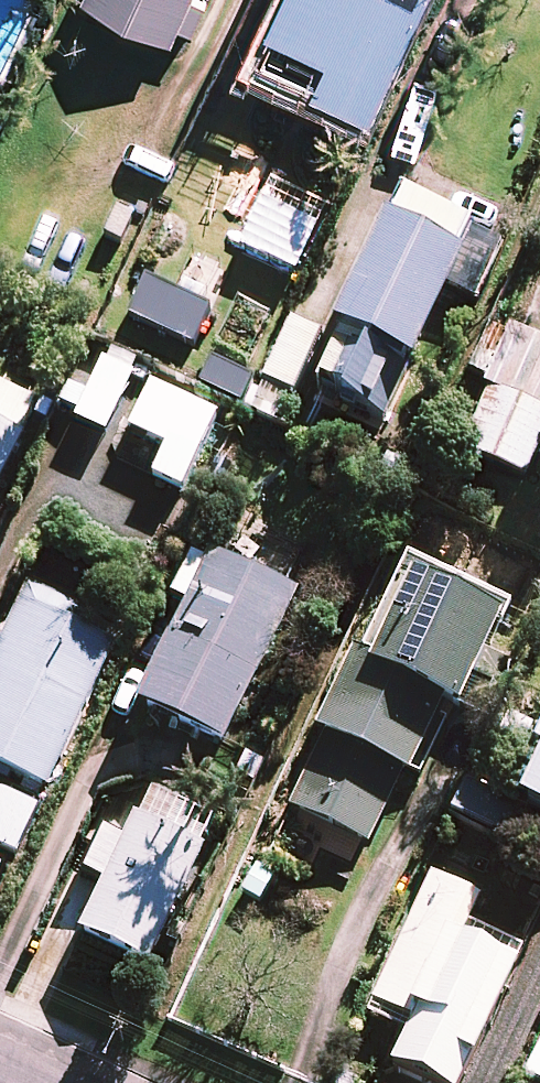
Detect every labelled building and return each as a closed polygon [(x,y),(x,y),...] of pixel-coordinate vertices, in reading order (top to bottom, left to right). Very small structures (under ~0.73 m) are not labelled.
[(174,38),(191,0),(92,0),(174,38)] [(425,0),(280,0),(268,24),(328,52),(315,80),(375,107),(425,0)] [(480,235),(402,196),(336,329),(345,334),(318,388),(387,422),(480,235)] [(145,211),(117,199),(98,240),(126,252),(145,211)] [(134,375),(105,362),(78,421),(107,434),(134,375)] [(0,387),(0,490),(40,406),(0,387)] [(217,416),(153,387),(133,432),(169,448),(156,478),(184,490),(217,416)] [(516,401),(489,459),(526,477),(539,446),(539,412),(516,401)] [(227,749),(300,594),(212,553),(140,709),(227,749)] [(412,774),(445,702),(463,711),(475,683),(505,697),(518,668),(488,655),(510,607),(408,560),(362,660),(354,657),(319,732),(412,774)] [(49,790),(116,643),(76,625),(83,610),(28,585),(0,645),(0,767),(49,790)] [(393,791),(315,758),(293,810),(370,844),(393,791)] [(524,806),(539,812),(539,764),(524,806)] [(17,857),(39,808),(0,790),(0,849),(17,857)] [(206,851),(136,818),(82,932),(152,965),(206,851)] [(283,875),(254,860),(235,899),(264,913),(283,875)] [(503,961),(511,944),(469,925),(482,898),(432,875),(368,1015),(410,1034),(395,1068),(428,1082),(465,1082),(518,968),(503,961)] [(527,1076),(539,1082),(539,1049),(527,1076)]
